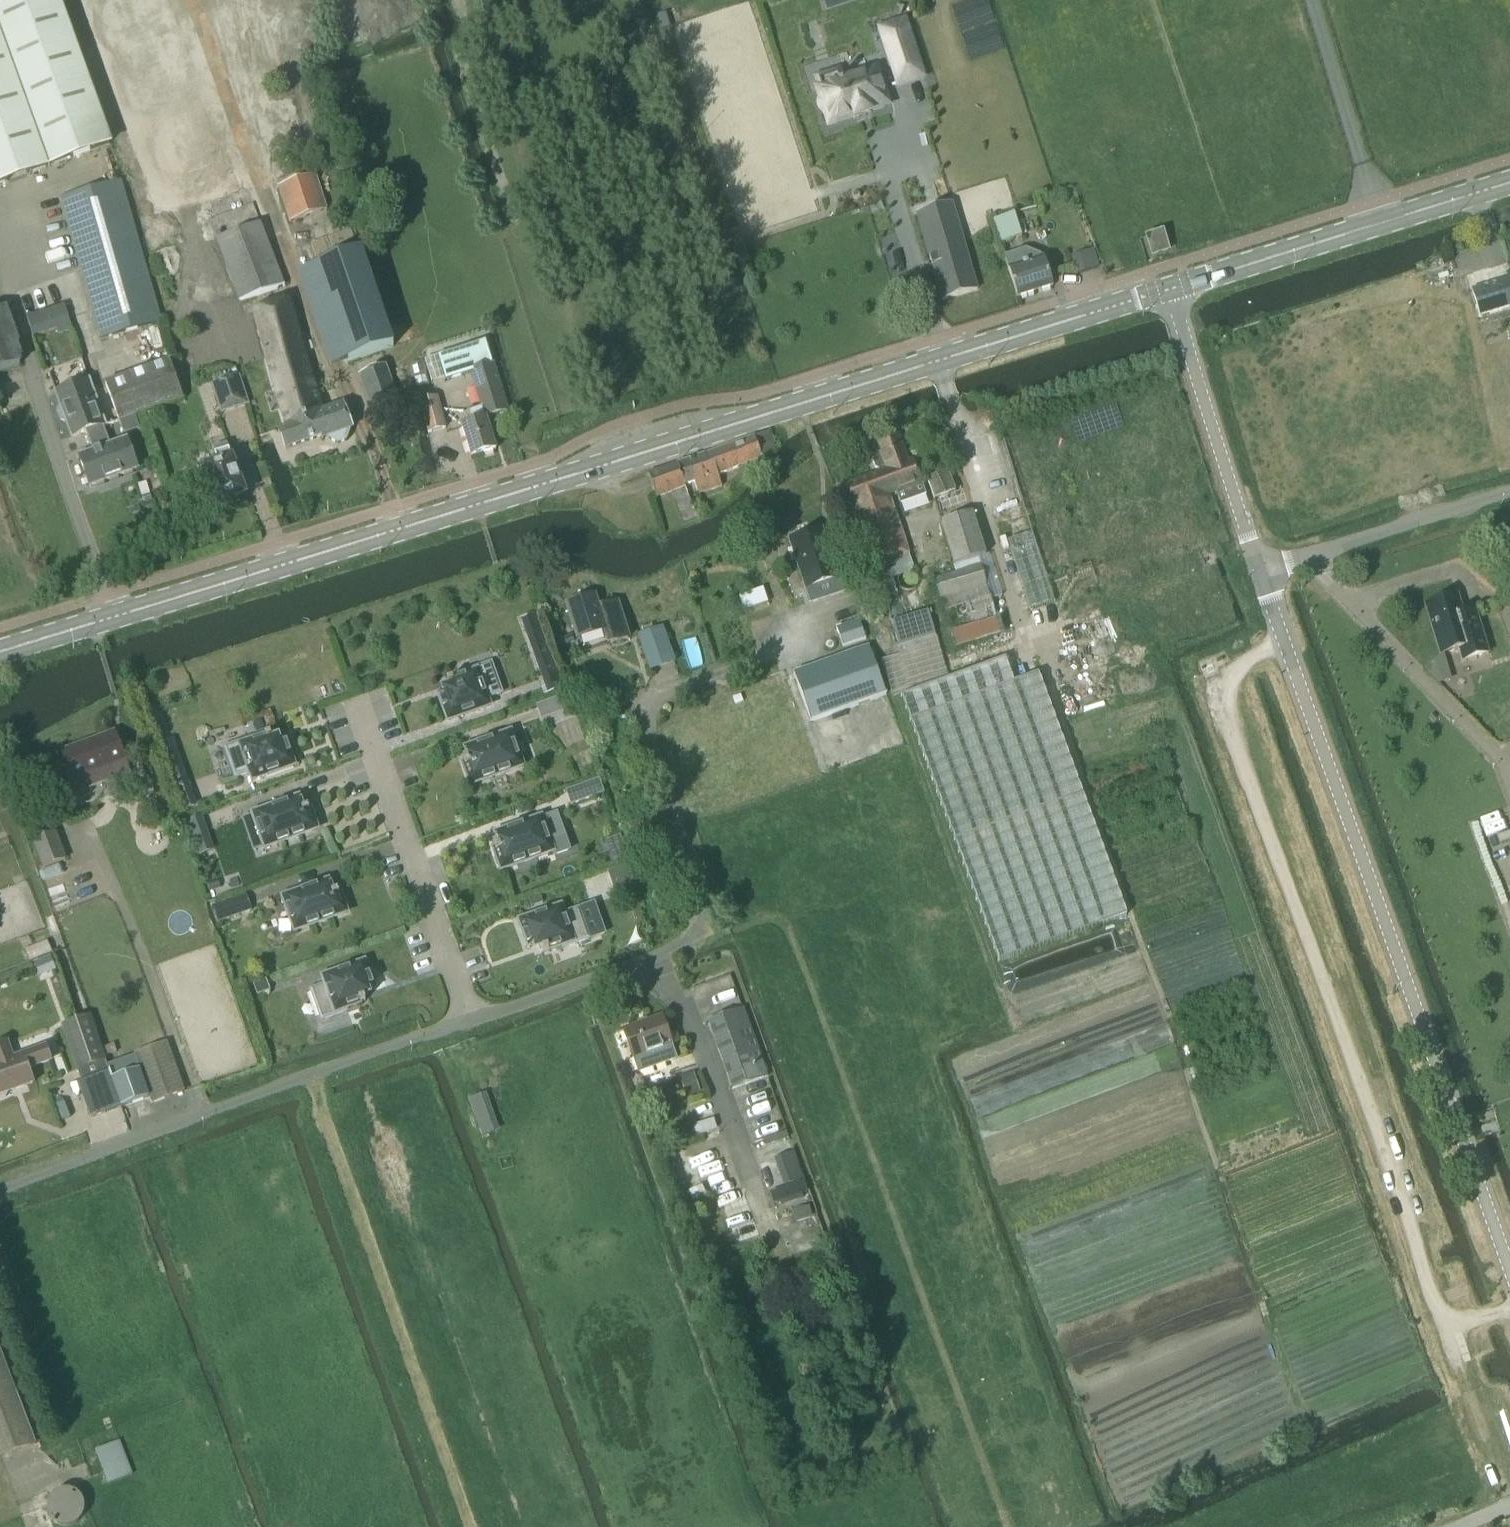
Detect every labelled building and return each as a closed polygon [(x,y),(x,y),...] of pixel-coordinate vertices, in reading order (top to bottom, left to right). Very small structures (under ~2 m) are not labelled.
[(110,144),(58,0),(32,0),(0,12),(0,183),(110,144)] [(107,71),(157,210),(163,208),(182,201),(238,181),(188,43),(172,0),(81,0),(107,71)] [(905,20),(880,28),(880,29),(892,25),(900,51),(889,54),(888,55),(897,82),(898,83),(898,85),(923,77),(905,20)] [(817,85),(815,85),(819,98),(818,101),(818,104),(818,107),(819,110),(821,112),(824,113),(828,126),(855,117),(855,116),(870,111),(890,105),(878,66),(843,77),(840,68),(815,76),(817,85)] [(315,175),(278,186),(289,222),(326,210),(315,175)] [(120,182),(60,199),(99,337),(160,320),(120,182)] [(952,202),(916,213),(941,298),(942,299),(977,289),(978,289),(974,278),(972,270),(952,202)] [(999,243),(1022,236),(1014,212),(992,220),(999,243)] [(220,233),(216,234),(217,239),(216,239),(239,302),(284,285),(258,223),(221,237),(220,233)] [(1146,237),(1152,255),(1168,250),(1162,231),(1146,237)] [(1091,248),(1070,255),(1076,273),(1097,266),(1091,248)] [(1041,255),(1026,249),(1004,256),(1018,298),(1051,287),(1041,255)] [(361,250),(314,267),(348,362),(394,345),(361,250)] [(1472,289),(1480,315),(1509,306),(1509,278),(1509,277),(1472,289)] [(289,298),(253,310),(264,351),(275,390),(287,387),(292,404),(280,408),(286,428),(278,431),(285,450),(320,436),(321,440),(327,438),(337,445),(347,441),(350,429),(352,428),(342,403),(322,411),(319,398),(318,398),(318,397),(289,298)] [(471,372),(481,406),(468,410),(472,422),(461,425),(471,457),(496,449),(487,418),(507,411),(485,341),(437,355),(445,380),(471,372)] [(105,383),(118,421),(123,433),(140,427),(135,415),(183,398),(169,360),(105,383)] [(422,362),(411,365),(417,388),(428,385),(422,362)] [(385,365),(358,375),(372,413),(399,404),(385,365)] [(221,413),(248,403),(238,376),(211,386),(221,413)] [(126,439),(110,445),(104,426),(105,426),(90,383),(56,395),(60,405),(57,411),(59,417),(65,420),(72,438),(86,433),(92,452),(79,456),(90,486),(136,469),(126,439)] [(427,432),(445,427),(436,397),(419,401),(427,432)] [(689,497),(685,485),(694,482),(698,494),(721,486),(717,475),(762,458),(759,451),(776,446),(770,430),(754,435),(647,473),(656,497),(671,492),(683,524),(697,519),(689,497)] [(907,460),(898,434),(871,444),(874,451),(872,459),(874,467),(881,471),(843,486),(851,511),(854,510),(884,596),(897,592),(892,577),(896,575),(912,569),(907,553),(908,553),(888,496),(896,493),(900,503),(926,494),(922,482),(921,482),(912,458),(907,460)] [(231,500),(245,495),(232,458),(229,453),(228,450),(216,454),(218,463),(202,469),(216,506),(218,505),(221,506),(230,503),(231,500)] [(927,478),(935,499),(955,491),(948,470),(927,478)] [(933,578),(949,631),(954,648),(1001,633),(1005,632),(1000,617),(996,618),(978,557),(985,555),(972,512),(941,521),(954,564),(953,564),(955,571),(933,578)] [(822,529),(789,540),(805,589),(839,578),(822,529)] [(753,591),(739,596),(744,611),(768,603),(763,588),(753,591)] [(595,595),(566,604),(577,641),(579,640),(603,632),(607,644),(629,638),(620,608),(618,602),(604,606),(603,603),(598,605),(595,595)] [(1459,649),(1462,660),(1489,652),(1476,609),(1462,613),(1457,595),(1426,604),(1441,654),(1459,649)] [(893,622),(898,638),(933,628),(928,611),(893,622)] [(536,613),(520,618),(524,629),(538,668),(554,663),(540,623),(536,613)] [(843,647),(865,639),(858,620),(836,628),(843,647)] [(662,626),(637,634),(642,647),(666,638),(662,626)] [(793,673),(810,721),(886,694),(868,646),(793,673)] [(1005,657),(902,695),(999,961),(1127,913),(1038,673),(1013,681),(1005,657)] [(489,705),(487,698),(502,692),(491,662),(465,671),(466,674),(447,681),(448,684),(449,684),(451,689),(439,694),(448,720),(489,705)] [(569,693),(536,705),(541,719),(575,708),(569,693)] [(159,717),(150,720),(154,733),(164,730),(159,717)] [(114,731),(61,751),(72,781),(125,762),(114,731)] [(468,760),(464,762),(465,763),(463,764),(471,784),(523,766),(510,732),(464,748),(468,760)] [(294,765),(285,738),(273,743),(271,737),(270,734),(251,741),(250,738),(224,747),(235,777),(250,772),(252,780),(294,765)] [(173,738),(158,744),(172,784),(188,778),(173,738)] [(598,778),(565,790),(571,805),(604,793),(598,778)] [(197,805),(190,785),(174,790),(182,811),(197,805)] [(310,808),(308,808),(308,807),(304,809),(299,797),(253,813),(265,847),(317,829),(310,808)] [(495,848),(494,849),(501,869),(552,851),(553,856),(571,850),(557,812),(541,818),(541,817),(495,834),(499,846),(495,847),(495,848)] [(41,822),(38,814),(24,819),(27,827),(41,822)] [(201,814),(185,819),(198,855),(214,850),(201,814)] [(65,859),(55,833),(33,841),(43,868),(65,859)] [(620,837),(605,842),(612,862),(627,857),(620,837)] [(628,864),(607,871),(614,892),(635,884),(628,864)] [(339,891),(338,892),(338,890),(333,892),(329,880),(283,897),(295,930),(347,912),(339,891)] [(246,894),(212,906),(217,922),(252,910),(246,894)] [(529,947),(541,943),(543,948),(542,948),(543,952),(563,945),(564,947),(590,938),(579,908),(564,913),(561,906),(519,921),(529,947)] [(47,940),(23,950),(28,962),(37,958),(52,952),(47,940)] [(363,998),(362,992),(374,988),(364,962),(323,977),(325,984),(310,990),(321,1020),(347,1010),(346,1008),(365,1001),(364,998),(363,998)] [(265,980),(253,984),(257,994),(269,990),(265,980)] [(732,1088),(759,1078),(759,1077),(767,1075),(744,1009),(735,1012),(735,1011),(708,1021),(732,1088)] [(633,1058),(638,1073),(677,1059),(672,1045),(668,1035),(662,1016),(622,1030),(632,1058),(633,1058)] [(89,1017),(63,1026),(78,1068),(82,1080),(77,1081),(90,1118),(94,1116),(122,1106),(112,1077),(109,1070),(108,1070),(104,1059),(89,1017)] [(676,1032),(668,1035),(672,1045),(680,1042),(676,1032)] [(45,1046),(13,1057),(7,1042),(0,1045),(0,1098),(6,1096),(8,1091),(33,1082),(28,1068),(50,1060),(45,1046)] [(139,1063),(152,1102),(183,1091),(169,1052),(166,1042),(135,1053),(139,1063)] [(138,1068),(112,1077),(122,1106),(148,1097),(138,1068)] [(694,1072),(680,1076),(686,1095),(700,1091),(694,1072)] [(481,1095),(468,1100),(481,1135),(493,1130),(481,1095)] [(803,1178),(795,1152),(781,1157),(775,1158),(783,1185),(789,1183),(803,1178)] [(34,1443),(0,1351),(0,1456),(34,1443)] [(109,1483),(133,1473),(119,1439),(95,1449),(109,1483)]
